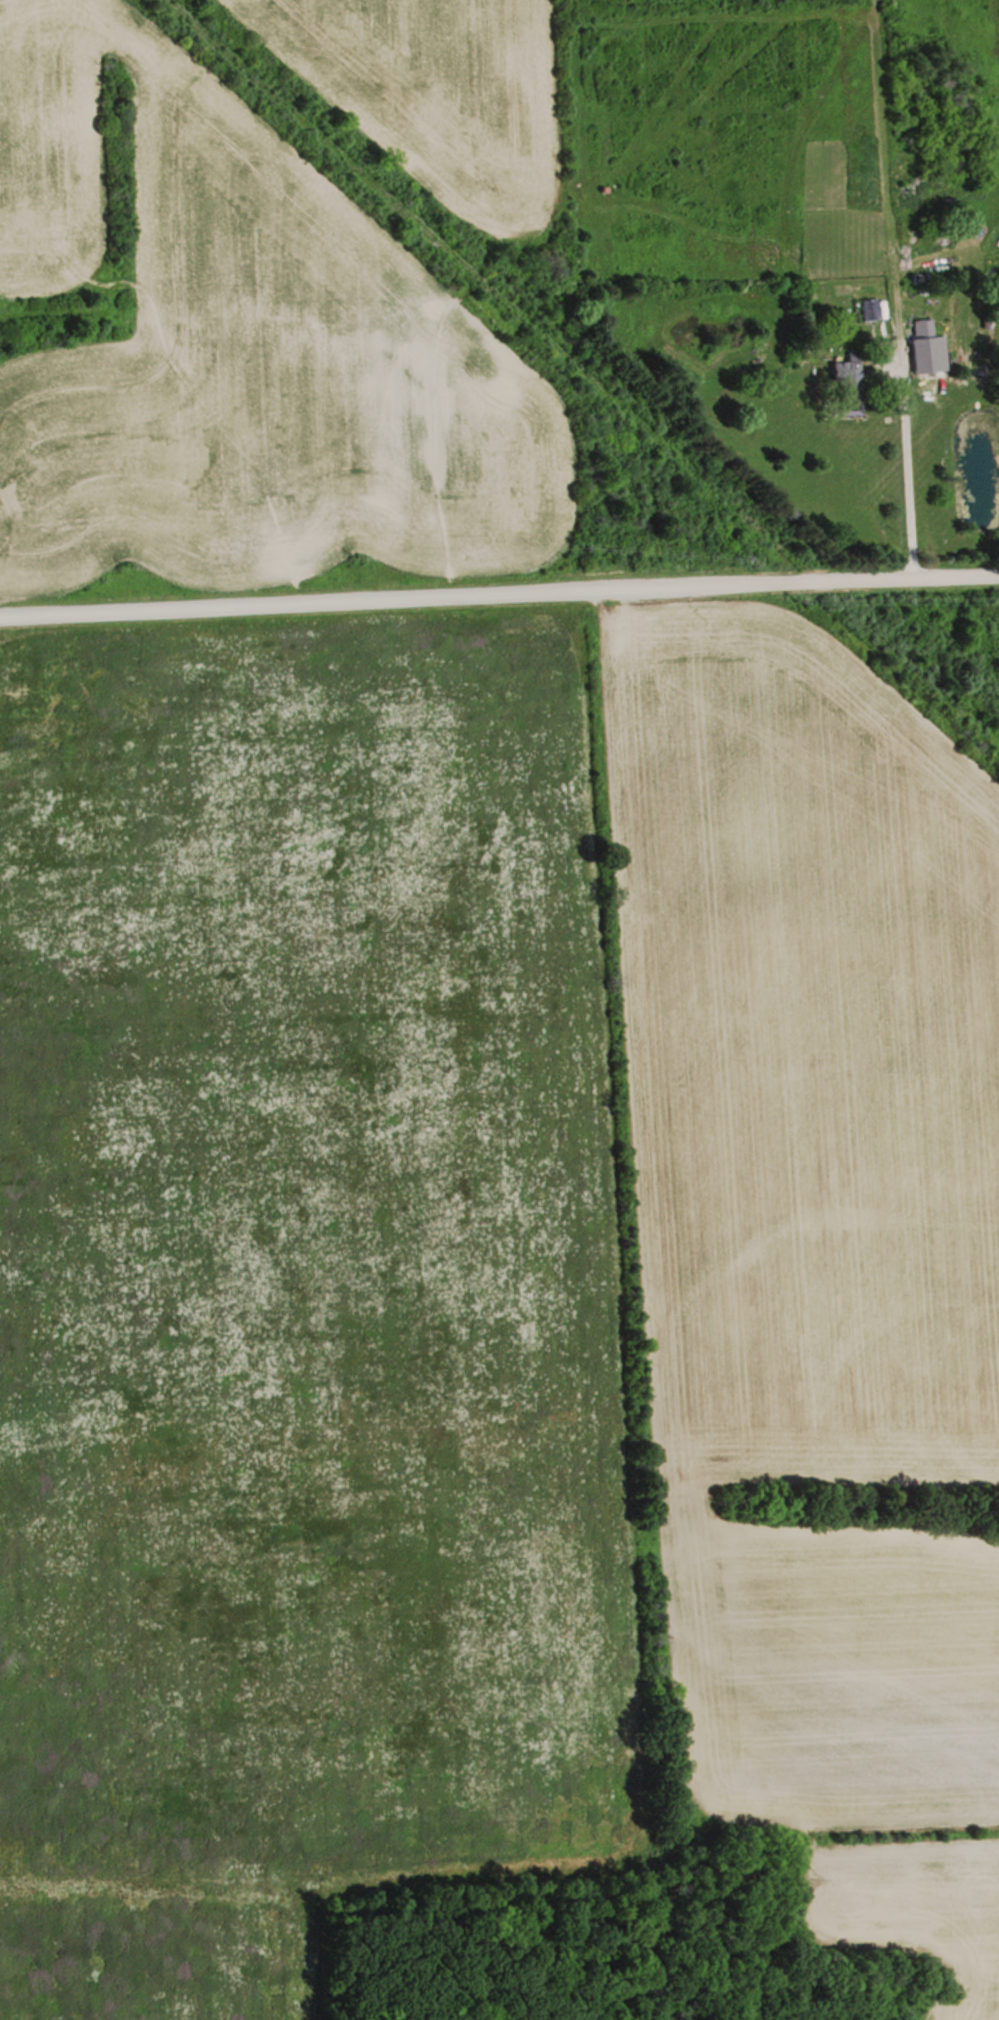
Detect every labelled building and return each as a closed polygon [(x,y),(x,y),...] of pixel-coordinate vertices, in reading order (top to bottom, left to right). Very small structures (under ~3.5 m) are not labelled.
[(859,300),(859,320),(879,320),(879,300),(859,300)] [(911,373),(944,372),(943,336),(933,336),(932,319),(914,320),(914,338),(910,338),(911,373)] [(863,414),(862,352),(847,352),(847,361),(836,361),(838,415),(863,414)]
